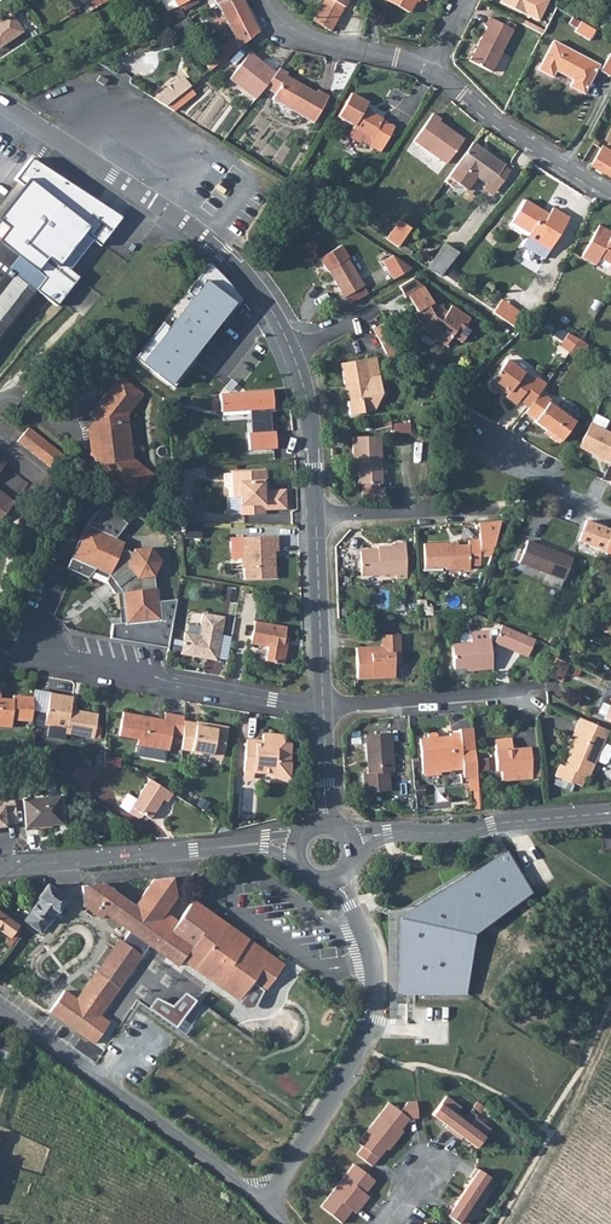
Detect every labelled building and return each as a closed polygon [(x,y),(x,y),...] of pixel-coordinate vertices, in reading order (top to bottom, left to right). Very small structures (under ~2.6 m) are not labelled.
[(182,3),(185,9),(198,2),(197,0),(189,0),(182,3)] [(219,62),(259,31),(244,0),(221,0),(217,2),(235,36),(227,40),(220,44),(214,50),(212,52),(219,62)] [(329,30),(342,6),(333,0),(323,0),(312,19),(329,30)] [(406,11),(412,0),(385,0),(406,11)] [(500,0),(537,20),(547,0),(500,0)] [(183,19),(189,16),(186,10),(178,13),(181,20),(183,19)] [(0,52),(28,31),(13,12),(0,22),(0,52)] [(484,26),(486,27),(469,60),(490,72),(512,29),(488,17),(484,26)] [(544,30),(522,18),(519,22),(542,34),(544,30)] [(581,24),(576,32),(591,41),(596,32),(581,24)] [(552,77),(556,70),(571,77),(582,57),(552,43),(538,70),(552,77)] [(248,51),(228,77),(254,97),(262,86),(266,88),(279,67),(277,66),(274,70),(248,51)] [(212,52),(203,58),(209,70),(219,62),(212,52)] [(608,53),(599,71),(609,76),(610,71),(610,55),(608,53)] [(582,57),(571,77),(573,78),(569,86),(583,93),(597,65),(582,57)] [(285,74),(286,71),(279,67),(266,88),(274,93),(271,98),(312,122),(327,96),(316,89),(315,92),(285,74)] [(106,79),(98,74),(95,79),(102,84),(106,79)] [(178,77),(153,97),(165,105),(189,85),(190,85),(185,78),(178,77)] [(165,105),(173,110),(195,92),(189,85),(165,105)] [(351,93),(337,116),(353,125),(352,128),(370,138),(367,143),(380,150),(393,127),(381,120),(382,118),(364,107),(367,102),(351,93)] [(413,138),(446,161),(462,140),(449,130),(451,128),(440,119),(442,117),(433,111),(413,138)] [(503,165),(504,163),(473,139),(457,160),(448,174),(467,188),(476,174),(496,188),(509,170),(503,165)] [(604,174),(610,163),(610,152),(603,147),(591,166),(604,174)] [(24,183),(0,214),(0,341),(39,291),(58,306),(80,277),(62,262),(85,233),(101,245),(124,217),(33,156),(16,177),(24,183)] [(436,158),(431,166),(441,173),(446,165),(436,158)] [(527,230),(525,233),(548,247),(567,216),(550,206),(545,215),(540,212),(541,209),(522,198),(509,219),(527,230)] [(384,237),(396,245),(409,226),(398,218),(384,237)] [(608,227),(609,226),(599,221),(581,253),(595,260),(600,253),(609,259),(608,262),(610,263),(610,229),(608,227)] [(542,256),(548,247),(525,233),(520,242),(542,256)] [(438,273),(456,249),(455,248),(442,239),(425,265),(438,273)] [(337,243),(316,256),(323,268),(324,267),(337,290),(349,283),(352,288),(360,283),(343,256),(345,255),(337,243)] [(395,281),(410,272),(399,253),(383,262),(395,281)] [(410,276),(396,284),(402,295),(405,293),(414,309),(411,310),(422,328),(443,341),(450,332),(459,339),(467,327),(463,324),(468,316),(448,302),(444,308),(432,299),(431,300),(421,283),(410,276)] [(502,298),(497,305),(517,318),(522,312),(502,298)] [(497,305),(493,311),(513,325),(517,318),(497,305)] [(396,343),(386,325),(373,333),(384,350),(396,343)] [(571,348),(579,335),(568,329),(560,341),(571,348)] [(87,361),(95,366),(106,354),(98,348),(87,361)] [(349,399),(346,399),(348,412),(363,409),(361,396),(372,394),(368,375),(377,374),(373,354),(338,361),(342,382),(345,382),(349,399)] [(531,405),(542,390),(547,382),(536,375),(534,378),(508,360),(491,384),(493,389),(499,394),(504,392),(504,391),(505,389),(507,389),(510,391),(508,395),(518,402),(521,399),(531,405)] [(377,374),(368,375),(372,394),(379,393),(380,388),(377,374)] [(143,394),(120,376),(90,415),(95,419),(95,420),(99,462),(100,462),(96,467),(135,497),(153,473),(133,457),(128,415),(143,394)] [(274,390),(222,393),(223,415),(248,413),(249,432),(276,431),(274,390)] [(563,438),(576,419),(550,401),(552,398),(542,390),(531,405),(527,411),(538,418),(536,421),(551,430),(552,435),(559,439),(563,438)] [(90,455),(99,462),(95,420),(88,429),(90,455)] [(591,420),(579,445),(610,460),(610,430),(591,420)] [(28,424),(17,438),(55,468),(65,454),(28,424)] [(278,431),(249,434),(251,452),(280,449),(278,431)] [(382,479),(379,433),(352,434),(353,461),(357,461),(359,480),(382,479)] [(264,488),(263,468),(231,469),(232,493),(239,494),(240,512),(263,512),(263,506),(283,505),(283,487),(264,488)] [(14,500),(0,489),(0,518),(14,500)] [(604,550),(610,530),(610,527),(592,519),(586,518),(578,540),(604,550)] [(74,546),(97,557),(94,565),(110,571),(123,589),(125,605),(133,605),(135,619),(162,616),(158,585),(156,585),(154,573),(160,557),(151,545),(134,547),(132,550),(121,545),(124,539),(85,522),(74,546)] [(277,548),(276,533),(242,535),(243,552),(242,553),(241,557),(240,560),(241,564),(243,566),(244,576),(275,575),(274,549),(277,548)] [(452,540),(424,542),(424,565),(445,564),(446,567),(470,566),(469,563),(482,562),(481,536),(468,537),(468,542),(452,543),(452,540)] [(518,562),(565,578),(572,557),(526,540),(518,562)] [(378,549),(361,550),(361,574),(396,573),(396,578),(408,577),(406,541),(394,542),(395,544),(378,545),(378,549)] [(71,554),(94,565),(97,557),(74,546),(71,554)] [(164,615),(176,615),(176,601),(163,601),(164,615)] [(126,620),(135,619),(133,605),(125,605),(126,620)] [(200,632),(185,630),(182,651),(217,657),(225,614),(203,611),(200,632)] [(286,624),(254,618),(250,641),(268,644),(266,658),(283,661),(286,643),(284,638),(286,624)] [(375,619),(375,627),(395,625),(394,618),(375,619)] [(490,631),(491,642),(495,642),(529,656),(536,638),(502,624),(500,630),(490,631)] [(493,668),(491,642),(490,631),(471,632),(472,642),(453,644),(455,669),(473,667),(473,670),(493,668)] [(377,648),(357,649),(358,679),(397,677),(397,665),(402,665),(401,635),(383,635),(383,650),(377,651),(377,648)] [(550,671),(549,674),(563,680),(567,662),(553,656),(550,671)] [(0,686),(0,724),(13,725),(14,718),(35,720),(36,707),(37,694),(17,692),(16,699),(10,699),(11,696),(2,696),(3,686),(0,686)] [(37,694),(36,707),(49,710),(53,690),(37,686),(37,694)] [(76,695),(53,690),(49,710),(46,723),(67,727),(67,731),(96,737),(101,712),(81,707),(80,710),(73,709),(76,695)] [(170,749),(173,733),(177,712),(166,710),(165,718),(150,715),(150,718),(145,717),(145,714),(123,710),(119,734),(139,738),(139,743),(170,749)] [(186,713),(177,712),(173,733),(185,734),(186,719),(186,713)] [(570,746),(597,759),(603,744),(609,730),(581,717),(572,736),(574,737),(570,746)] [(185,734),(184,747),(225,755),(230,725),(217,723),(216,727),(209,725),(207,720),(198,719),(197,721),(186,719),(185,734)] [(439,734),(436,732),(429,733),(430,737),(421,738),(424,763),(450,761),(450,765),(464,764),(465,777),(469,776),(470,791),(481,790),(477,748),(475,727),(462,728),(462,731),(452,732),(452,738),(439,739),(439,734)] [(249,736),(246,769),(257,770),(273,771),(276,775),(292,776),(293,760),(291,759),(292,741),(285,740),(286,732),(265,731),(264,740),(257,740),(257,737),(249,736)] [(395,772),(392,733),(366,735),(369,774),(364,774),(366,793),(392,791),(390,773),(395,772)] [(498,770),(528,767),(532,766),(530,755),(532,749),(530,749),(530,747),(513,748),(512,738),(495,740),(498,770)] [(609,747),(603,744),(597,759),(605,763),(607,762),(610,752),(609,747)] [(588,777),(596,760),(597,759),(570,746),(569,749),(571,750),(564,766),(559,764),(554,775),(571,783),(572,781),(581,785),(586,776),(588,777)] [(530,755),(532,766),(540,765),(538,748),(532,749),(530,755)] [(122,768),(122,757),(97,757),(97,767),(122,768)] [(78,771),(93,782),(96,778),(80,767),(78,771)] [(78,771),(72,779),(88,790),(93,782),(78,771)] [(172,792),(150,777),(138,798),(129,811),(137,816),(138,816),(140,817),(143,816),(145,814),(152,818),(165,797),(168,799),(172,792)] [(0,789),(0,826),(17,825),(16,801),(6,802),(6,789),(0,789)] [(129,793),(121,806),(129,811),(138,798),(129,793)] [(27,798),(55,823),(64,822),(62,795),(27,798)] [(27,798),(26,798),(28,826),(55,823),(27,798)] [(504,852),(394,916),(392,991),(457,992),(458,931),(527,892),(504,852)] [(81,885),(82,893),(83,906),(102,919),(105,914),(129,931),(150,946),(178,966),(183,959),(238,999),(251,981),(264,990),(283,965),(192,899),(178,920),(164,910),(176,894),(172,876),(154,878),(134,904),(105,883),(81,885)] [(37,897),(39,899),(24,921),(41,933),(56,911),(58,912),(66,898),(57,892),(47,884),(37,897)] [(0,911),(0,930),(9,936),(18,924),(0,911)] [(122,941),(118,938),(96,972),(119,988),(150,946),(129,931),(122,941)] [(78,1032),(93,1011),(99,1016),(119,988),(96,972),(76,999),(64,990),(48,1011),(78,1032)] [(158,998),(149,1009),(178,1028),(198,1001),(187,993),(175,1007),(158,998)] [(99,1016),(93,1011),(78,1032),(84,1037),(99,1016)] [(445,1096),(432,1114),(446,1125),(444,1127),(460,1139),(462,1137),(476,1148),(490,1129),(475,1118),(472,1123),(457,1112),(460,1107),(445,1096)] [(356,1154),(371,1166),(385,1148),(388,1150),(403,1131),(400,1129),(409,1119),(417,1118),(415,1101),(407,1102),(399,1112),(388,1103),(357,1143),(362,1147),(356,1154)] [(353,1164),(320,1206),(341,1223),(351,1210),(355,1213),(369,1197),(364,1193),(375,1180),(353,1164)] [(445,1214),(460,1223),(462,1223),(467,1217),(472,1220),(492,1190),(487,1187),(492,1179),(476,1168),(470,1177),(472,1178),(453,1207),(451,1205),(445,1214)]
